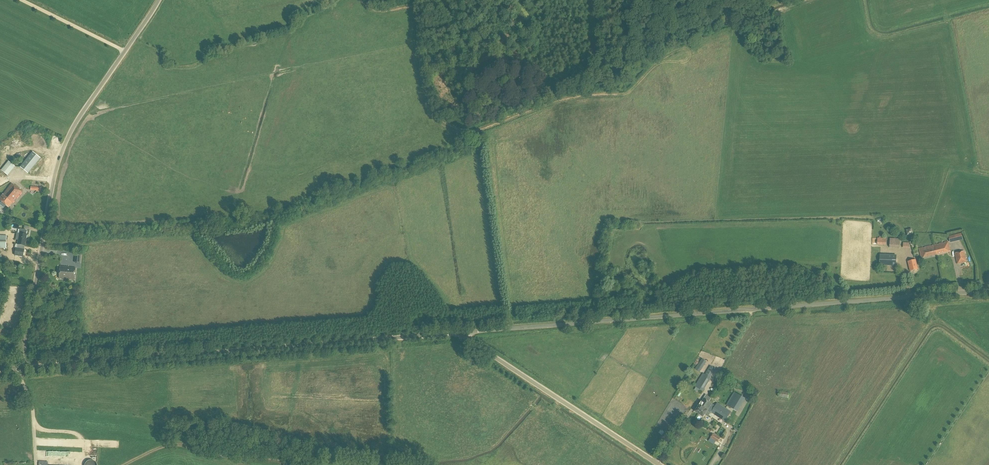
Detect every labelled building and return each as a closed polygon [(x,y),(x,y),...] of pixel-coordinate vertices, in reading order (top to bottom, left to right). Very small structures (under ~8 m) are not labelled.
[(41,158),(33,152),(21,167),(28,173),(41,158)] [(9,207),(22,192),(12,183),(0,198),(0,200),(9,207)] [(19,233),(17,233),(16,240),(18,240),(17,244),(18,244),(17,248),(16,248),(15,255),(23,256),(25,249),(24,249),(25,245),(27,235),(26,235),(27,230),(20,229),(19,233)] [(949,235),(950,241),(963,238),(961,232),(949,235)] [(899,248),(900,239),(890,238),(889,248),(899,248)] [(937,245),(940,253),(950,251),(948,242),(945,242),(945,243),(943,243),(939,244),(937,245)] [(940,253),(937,245),(937,244),(934,245),(919,249),(921,258),(940,253)] [(957,264),(967,262),(964,251),(955,254),(957,264)] [(901,268),(901,263),(899,263),(899,255),(882,255),(881,266),(898,266),(898,268),(901,268)] [(918,269),(916,259),(908,261),(910,271),(918,269)] [(75,280),(76,268),(60,266),(59,278),(75,280)] [(700,372),(707,362),(705,361),(703,359),(702,359),(695,369),(700,372)] [(716,370),(714,372),(712,375),(716,379),(721,374),(716,370)] [(703,392),(711,378),(703,373),(694,386),(703,392)] [(738,412),(746,399),(730,389),(722,403),(738,412)] [(711,413),(725,422),(731,412),(717,403),(715,406),(712,404),(704,398),(695,411),(703,417),(707,411),(711,413)] [(718,442),(720,438),(713,434),(710,438),(718,442)]
